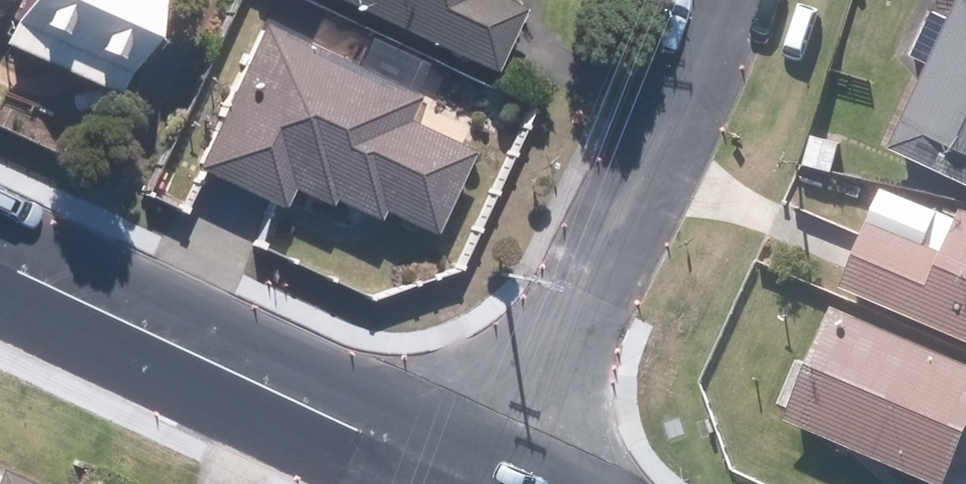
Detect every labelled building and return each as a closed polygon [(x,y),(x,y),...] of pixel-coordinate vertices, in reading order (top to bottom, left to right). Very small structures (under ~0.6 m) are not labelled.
[(0,34),(0,47),(105,94),(148,0),(16,0),(14,4),(0,34)] [(490,71),(518,8),(500,0),(334,0),(490,71)] [(930,67),(889,154),(965,190),(965,0),(958,0),(946,25),(930,17),(911,58),(930,67)] [(282,6),(274,23),(296,35),(305,16),(282,6)] [(427,132),(402,122),(414,95),(257,26),(192,171),(277,208),(286,191),(322,206),(325,200),(372,220),(374,213),(427,236),(465,149),(427,132)] [(838,143),(810,135),(801,164),(830,172),(838,143)] [(837,292),(965,344),(965,215),(956,211),(953,220),(878,191),(837,292)] [(780,423),(928,483),(943,483),(954,455),(965,460),(965,364),(827,307),(780,423)] [(0,472),(0,483),(25,483),(0,472)]
